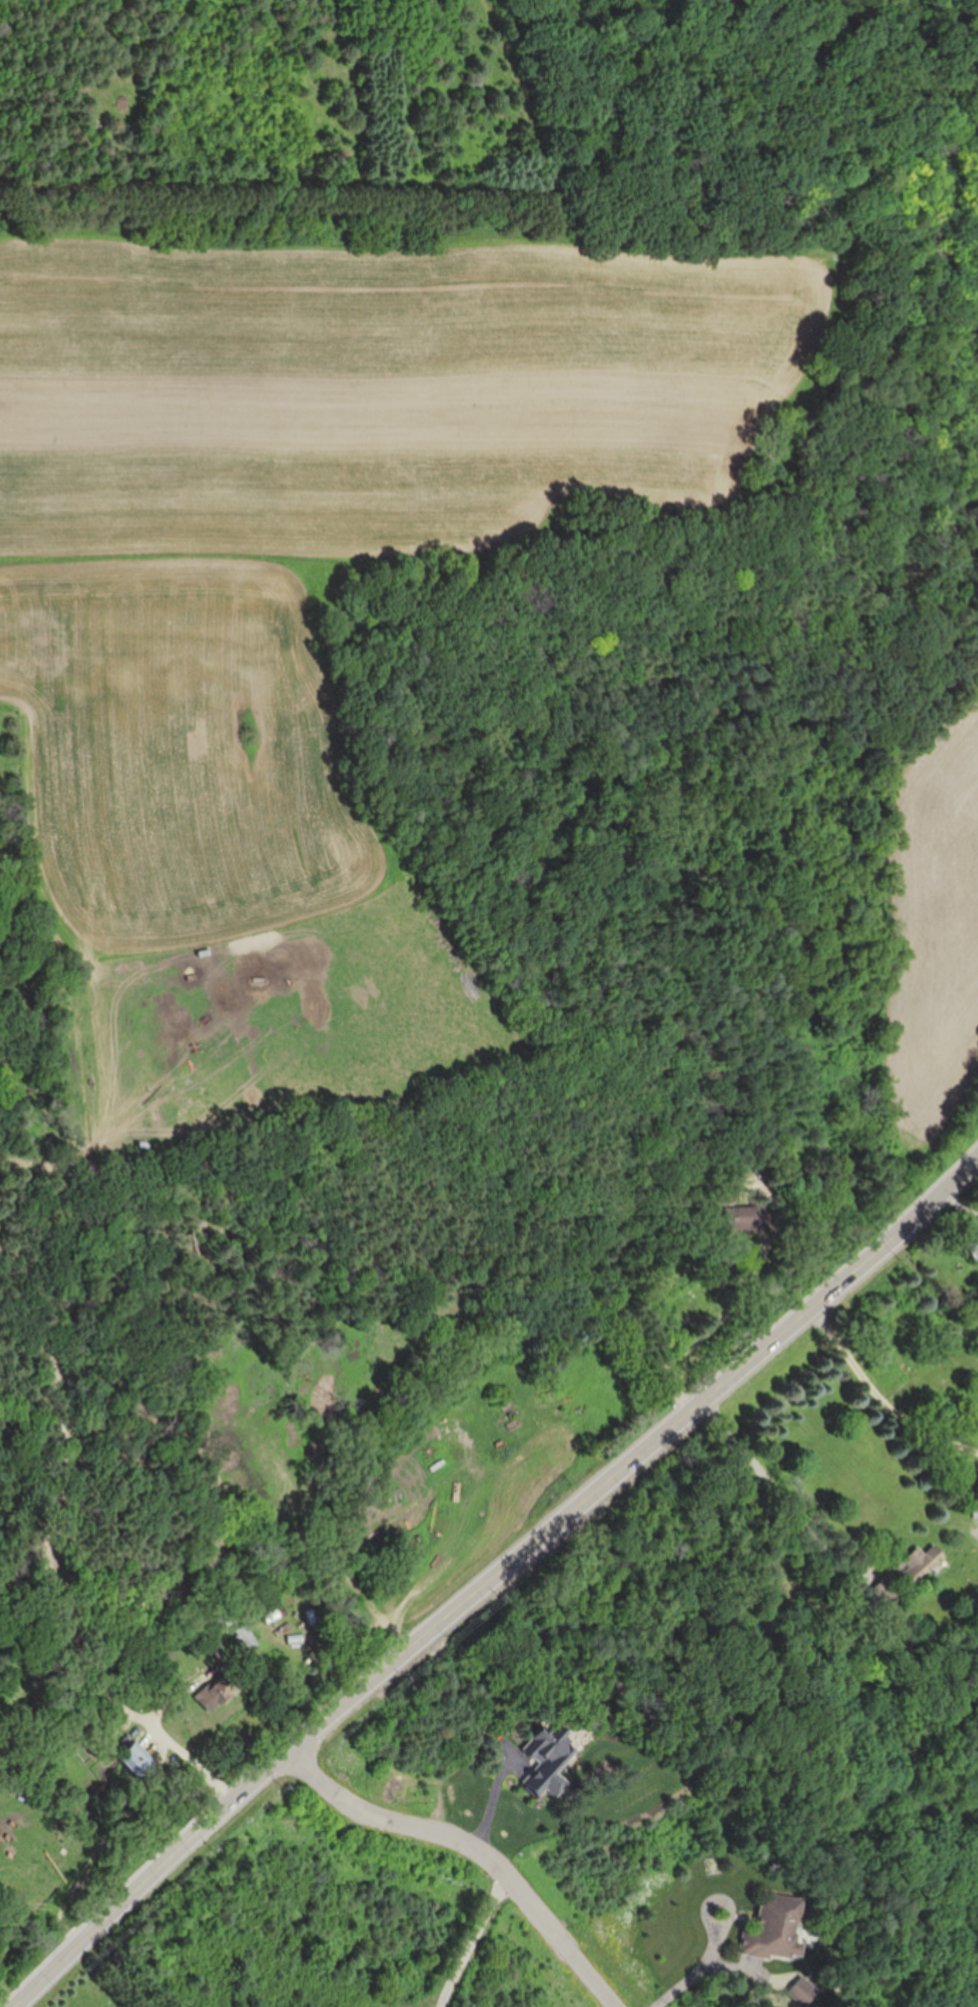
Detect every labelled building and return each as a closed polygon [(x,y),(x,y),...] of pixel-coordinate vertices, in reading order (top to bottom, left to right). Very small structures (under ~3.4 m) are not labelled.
[(762,1226),(758,1203),(721,1209),(724,1231),(762,1226)] [(959,1239),(976,1257),(977,1255),(977,1222),(959,1239)] [(946,1555),(934,1543),(924,1553),(917,1546),(896,1566),(915,1585),(946,1555)] [(253,1644),(246,1631),(238,1635),(245,1649),(253,1644)] [(209,1712),(240,1688),(226,1669),(194,1693),(209,1712)] [(155,1763),(129,1735),(112,1752),(138,1779),(155,1763)] [(743,1928),(739,1952),(795,1961),(806,1899),(763,1892),(756,1931),(743,1928)]
